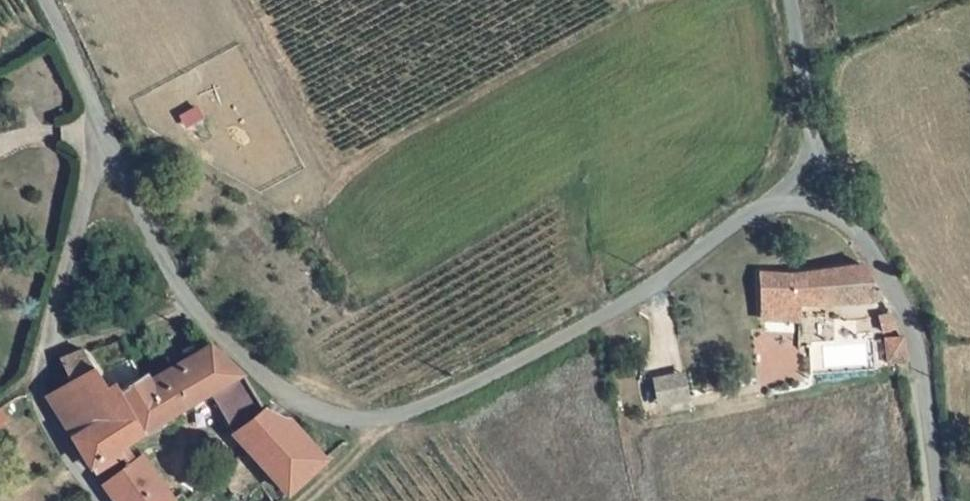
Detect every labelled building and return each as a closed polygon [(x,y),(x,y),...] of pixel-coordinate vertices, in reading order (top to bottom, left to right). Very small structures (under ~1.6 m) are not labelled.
[(794,311),(794,299),(880,289),(862,251),(801,267),(756,268),(757,311),(794,311)] [(872,328),(877,350),(899,344),(896,327),(872,328)] [(227,420),(283,490),(323,453),(287,413),(283,417),(273,407),(257,388),(243,367),(207,330),(190,339),(147,367),(143,363),(135,367),(111,328),(80,344),(130,428),(206,386),(227,420)] [(118,435),(130,428),(80,344),(58,356),(71,379),(52,389),(90,456),(120,440),(118,435)] [(761,376),(801,375),(800,347),(760,349),(761,376)] [(653,401),(682,394),(676,368),(647,376),(653,401)] [(0,411),(0,427),(9,421),(2,410),(0,411)] [(174,491),(154,455),(171,446),(163,431),(98,470),(118,500),(158,500),(174,491)] [(174,491),(180,500),(184,500),(192,496),(184,484),(174,491)]
